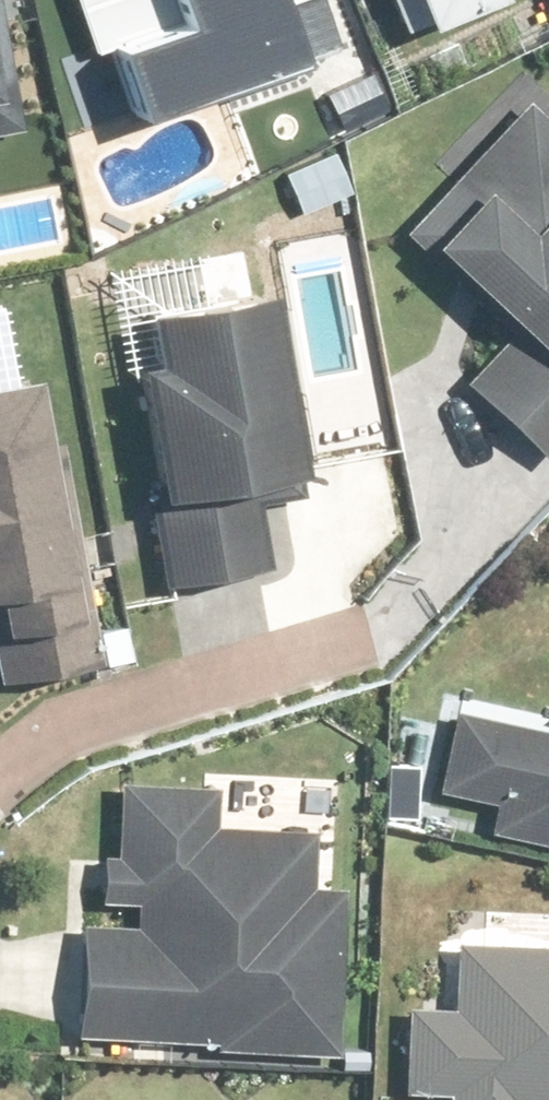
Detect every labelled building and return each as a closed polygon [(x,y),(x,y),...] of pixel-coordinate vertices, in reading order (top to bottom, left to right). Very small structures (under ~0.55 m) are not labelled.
[(29,121),(4,0),(0,0),(0,128),(29,121)] [(168,35),(119,53),(143,122),(330,51),(311,0),(294,0),(284,3),(283,0),(156,0),(168,35)] [(403,31),(438,16),(477,0),(390,0),(403,31)] [(536,99),(419,226),(529,327),(477,382),(548,449),(548,111),(536,99)] [(171,358),(146,363),(182,583),(277,568),(262,475),(306,468),(277,289),(163,308),(171,358)] [(0,335),(0,593),(5,592),(15,646),(4,648),(10,681),(97,665),(43,373),(27,376),(19,332),(0,335)] [(461,708),(444,786),(505,800),(499,829),(548,840),(548,729),(461,708)] [(87,923),(82,1032),(225,1039),(224,1048),(342,1054),(349,884),(314,882),(317,832),(212,826),(214,788),(126,784),(123,855),(109,854),(107,900),(141,903),(140,925),(87,923)] [(466,945),(463,1008),(412,1005),(407,1096),(454,1098),(454,1099),(524,1099),(537,1099),(548,1099),(548,948),(466,945)]
